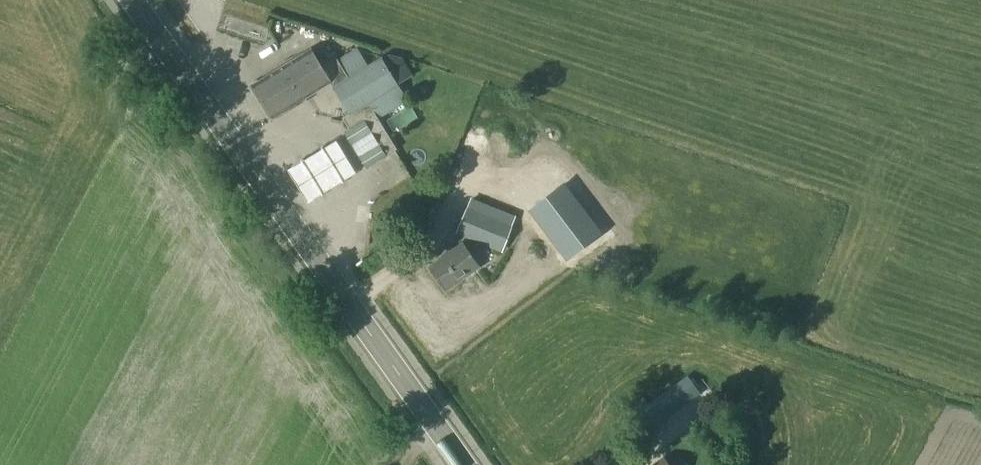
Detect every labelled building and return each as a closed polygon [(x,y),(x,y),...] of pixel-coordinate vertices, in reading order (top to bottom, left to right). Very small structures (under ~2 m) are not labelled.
[(311,53),(253,88),(273,121),(331,85),(350,117),(343,121),(350,132),(348,134),(370,169),(397,152),(379,122),(408,104),(382,61),(370,68),(358,48),(335,62),(333,58),(319,66),(311,53)] [(333,140),(287,168),(308,201),(354,174),(333,140)] [(562,187),(529,210),(564,259),(597,236),(562,187)] [(476,193),(457,236),(502,255),(509,238),(525,245),(533,226),(506,214),(509,207),(476,193)] [(469,242),(428,272),(447,300),(489,270),(469,242)] [(639,413),(633,418),(646,435),(702,395),(687,379),(648,406),(643,400),(635,406),(639,413)]
